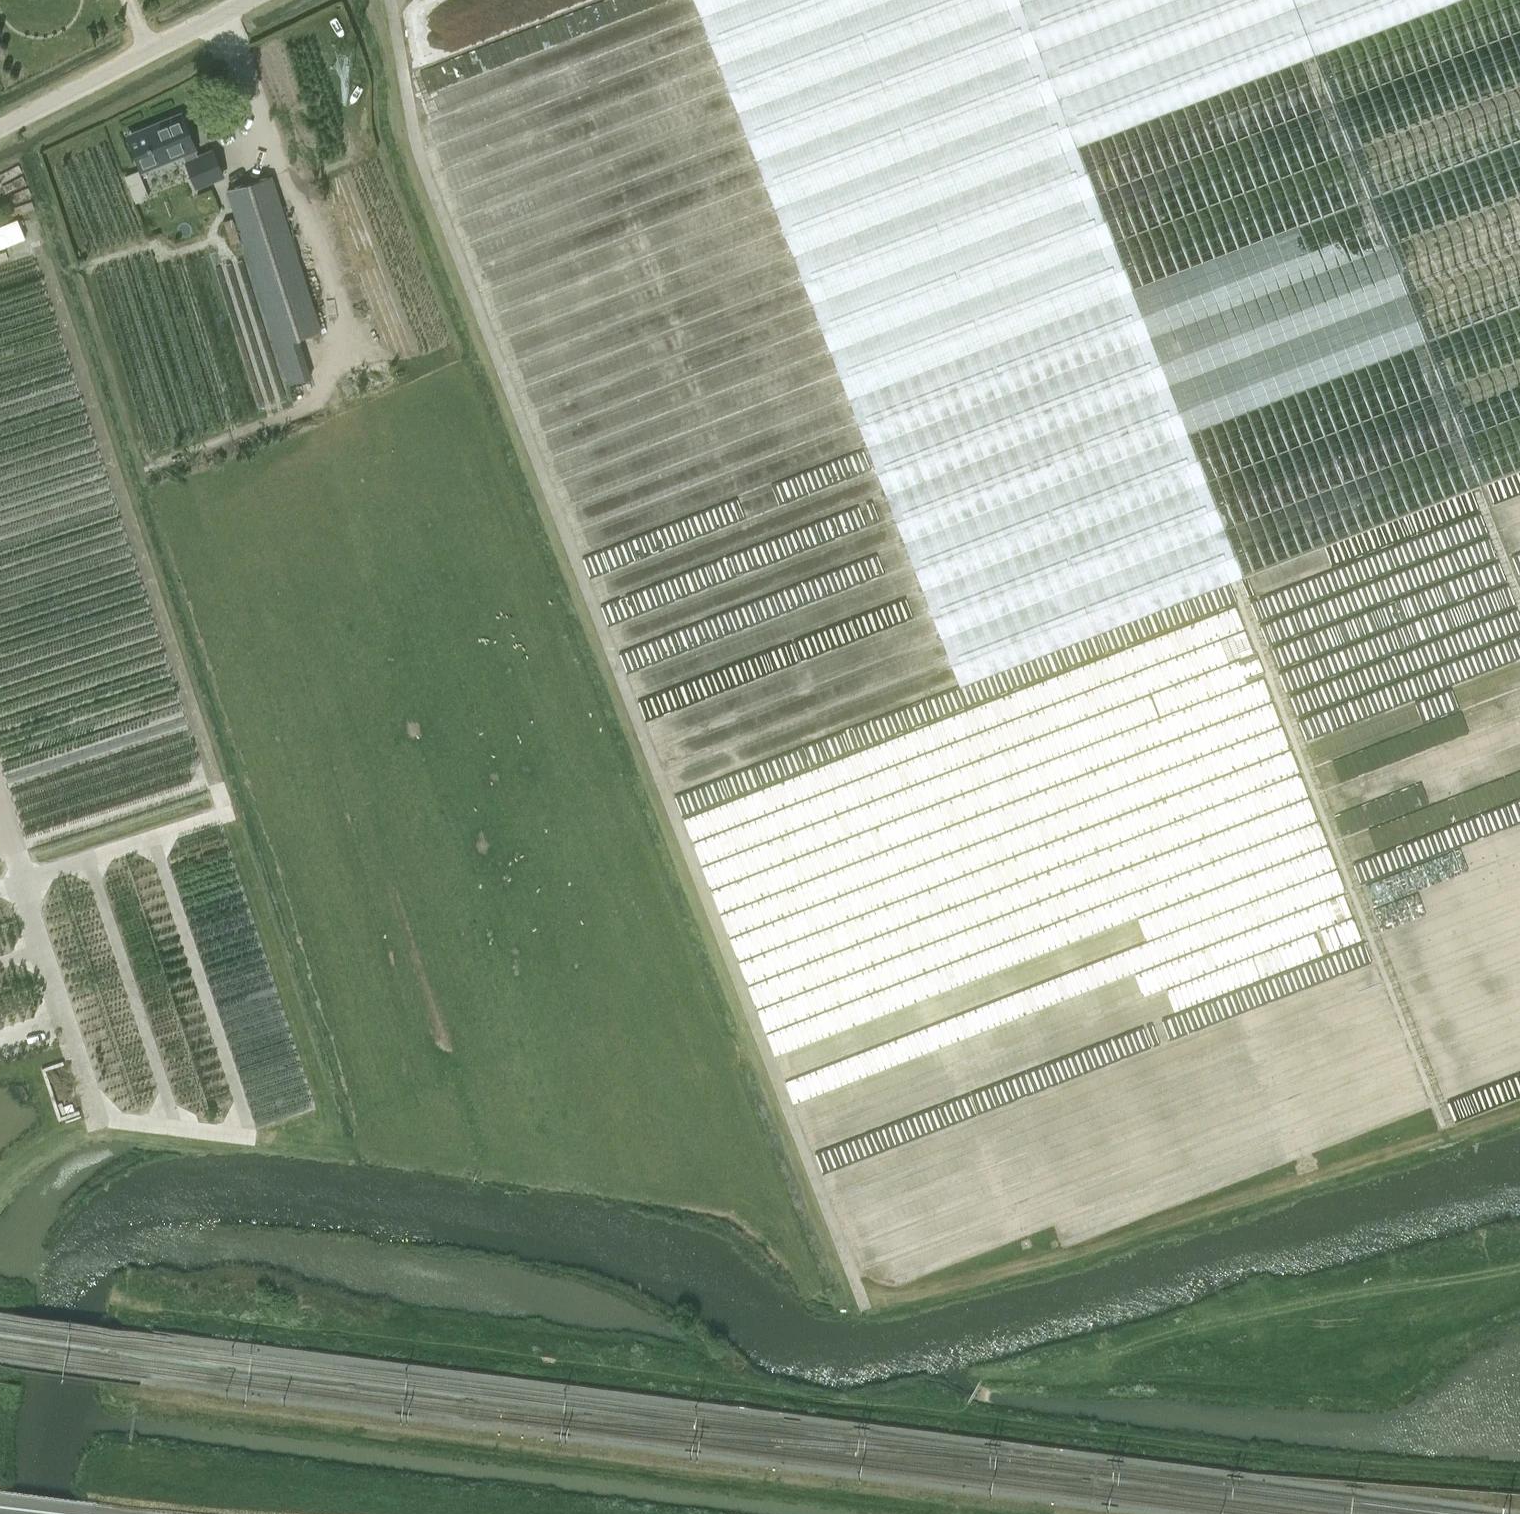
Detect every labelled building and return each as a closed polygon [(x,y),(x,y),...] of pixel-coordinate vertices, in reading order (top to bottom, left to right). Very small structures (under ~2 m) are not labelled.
[(842,382),(959,684),(1519,468),(1519,0),(694,0),(842,382)] [(155,131),(130,141),(142,170),(183,153),(186,161),(196,186),(224,174),(214,149),(199,155),(195,148),(180,113),(152,125),(155,131)] [(273,343),(274,343),(287,384),(311,375),(299,336),(321,330),(273,175),(225,189),(273,343)] [(0,224),(0,248),(26,238),(17,217),(0,224)]
